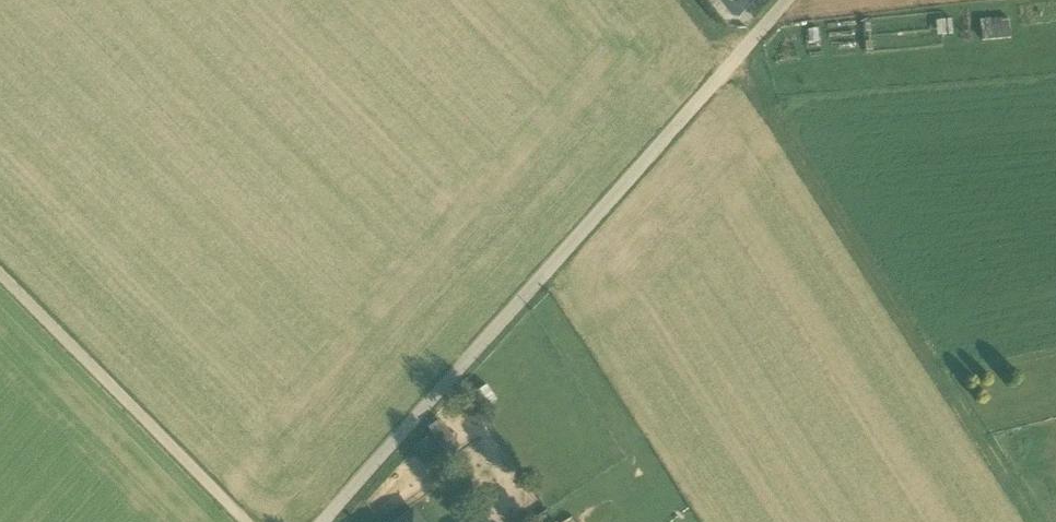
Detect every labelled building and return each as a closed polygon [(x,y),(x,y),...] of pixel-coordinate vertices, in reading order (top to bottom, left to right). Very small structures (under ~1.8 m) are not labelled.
[(979,23),(981,42),(1009,39),(1008,20),(979,23)] [(430,430),(442,450),(456,442),(444,422),(430,430)] [(424,463),(442,452),(433,438),(416,449),(424,463)] [(413,512),(399,521),(420,521),(413,512)]
